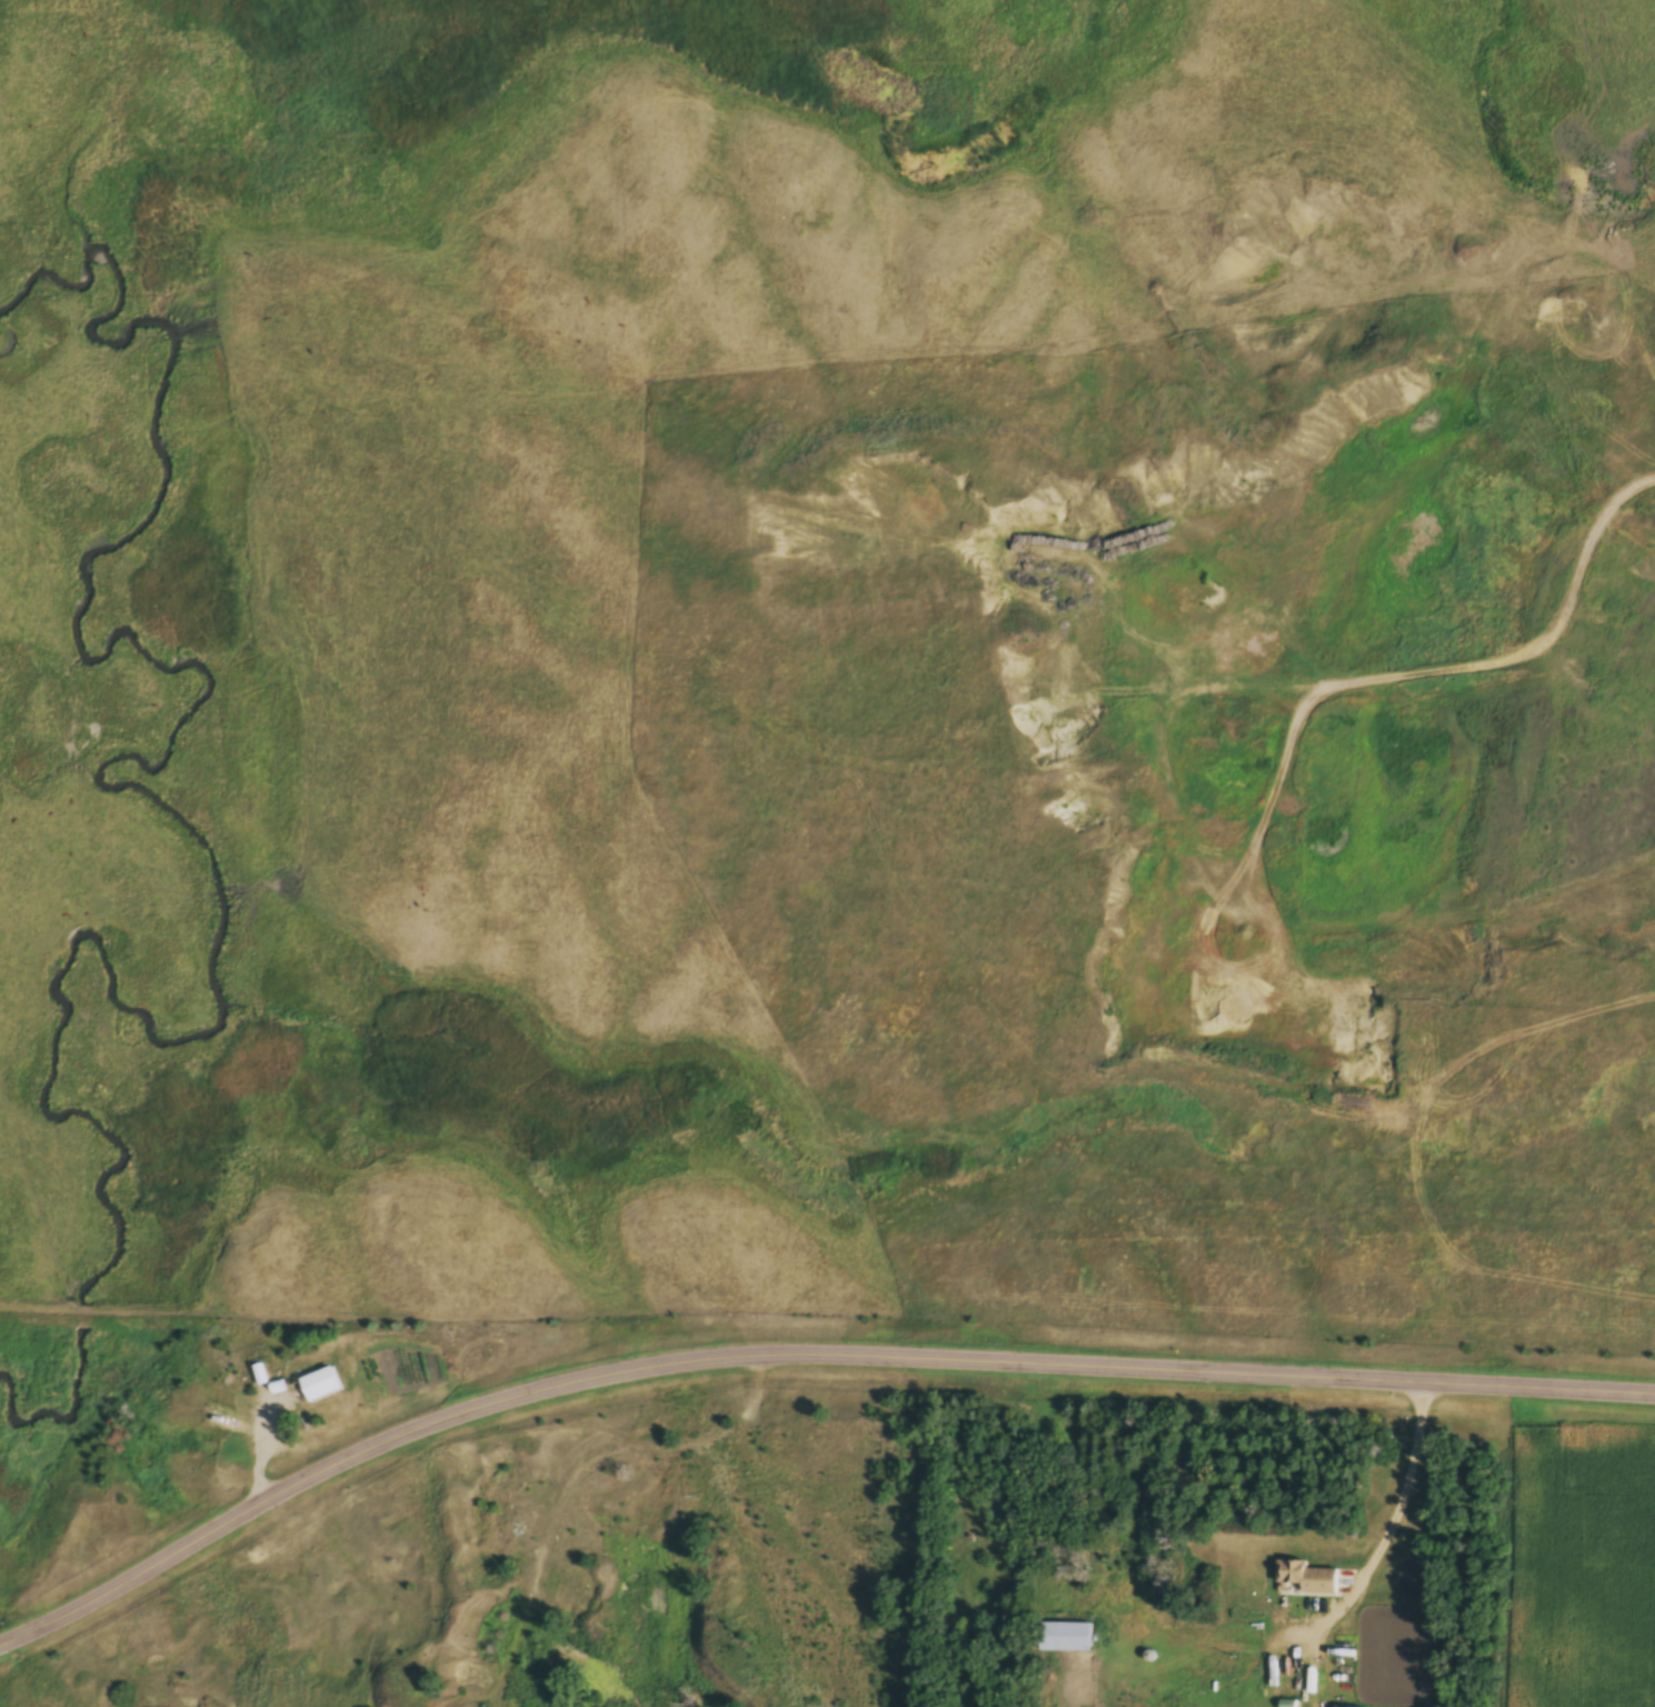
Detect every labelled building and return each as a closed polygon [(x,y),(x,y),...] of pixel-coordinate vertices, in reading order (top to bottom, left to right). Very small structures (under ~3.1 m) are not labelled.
[(250,1375),(253,1385),(286,1375),(283,1365),(250,1375)] [(342,1390),(331,1366),(298,1382),(310,1406),(342,1390)] [(1275,1561),(1275,1596),(1334,1597),(1334,1562),(1275,1561)] [(1091,1624),(1038,1624),(1038,1652),(1091,1652),(1091,1624)]
